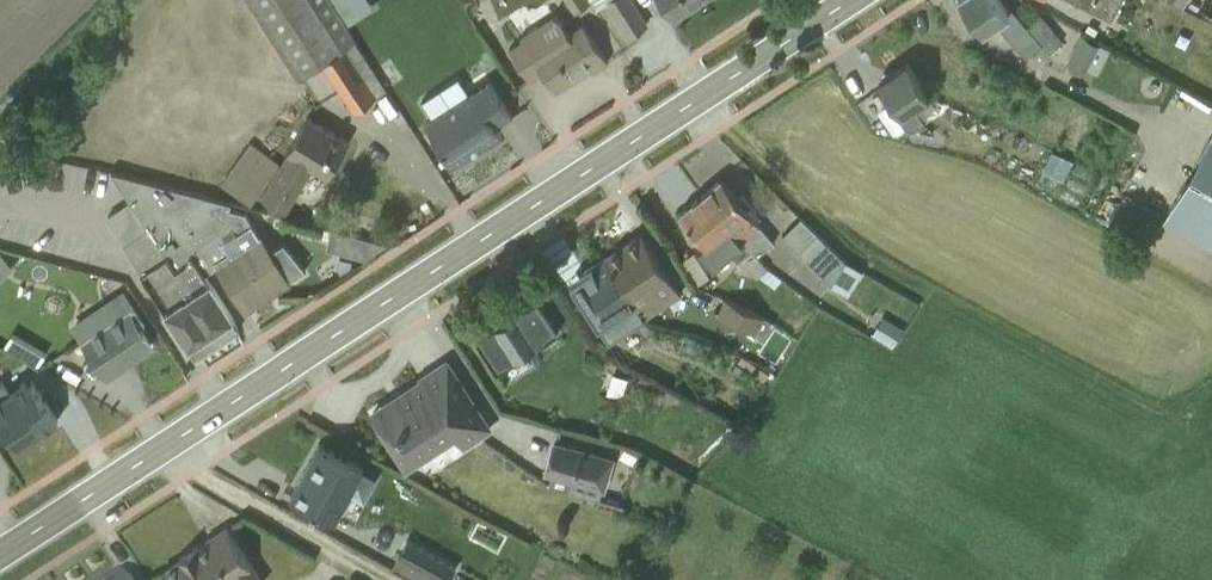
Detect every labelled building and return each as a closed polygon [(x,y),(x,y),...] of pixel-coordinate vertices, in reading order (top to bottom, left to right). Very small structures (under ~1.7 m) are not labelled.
[(354,42),(326,0),(247,0),(299,79),(320,65),(354,42)] [(373,10),(366,0),(331,0),(348,26),(373,10)] [(590,2),(589,0),(564,0),(573,13),(590,2)] [(590,2),(595,10),(605,3),(628,39),(648,26),(631,0),(589,0),(590,2)] [(704,0),(660,0),(673,20),(704,0)] [(1007,12),(999,0),(961,0),(982,32),(994,24),(1025,60),(1035,51),(1042,60),(1063,44),(1040,14),(1025,25),(1011,9),(1007,12)] [(1111,23),(1122,0),(1067,0),(1111,23)] [(1182,11),(1189,0),(1164,0),(1182,11)] [(592,73),(607,63),(581,24),(567,33),(555,15),(520,38),(521,40),(508,49),(529,81),(542,73),(554,92),(589,69),(592,73)] [(1065,61),(1080,70),(1096,44),(1081,35),(1065,61)] [(387,91),(354,42),(320,65),(353,113),(387,91)] [(913,67),(882,90),(903,118),(934,95),(913,67)] [(511,117),(488,81),(424,123),(452,165),(499,134),(495,127),(511,117)] [(326,178),(348,142),(307,118),(285,153),(286,154),(260,198),(286,214),(312,170),(326,178)] [(1161,225),(1211,255),(1211,136),(1161,225)] [(279,165),(250,144),(220,187),(250,209),(279,165)] [(188,347),(232,318),(204,275),(144,182),(110,173),(129,201),(106,216),(124,244),(122,245),(141,273),(140,274),(188,347)] [(756,221),(760,218),(742,196),(738,199),(721,178),(700,196),(756,258),(774,243),(756,221)] [(245,311),(289,283),(244,214),(228,210),(230,204),(144,182),(204,275),(216,266),(245,311)] [(1091,220),(1143,248),(1160,218),(1125,198),(1126,197),(1109,188),(1091,220)] [(756,258),(700,196),(680,212),(705,243),(698,249),(713,267),(729,254),(736,262),(738,260),(756,280),(758,278),(773,290),(780,281),(766,269),(756,258)] [(862,274),(845,263),(800,219),(782,237),(831,287),(847,298),(852,290),(857,293),(862,285),(857,282),(862,274)] [(325,250),(363,260),(386,246),(330,231),(325,250)] [(663,307),(682,295),(641,234),(605,258),(646,319),(654,322),(663,316),(663,307)] [(13,267),(0,254),(0,280),(13,267)] [(605,258),(569,281),(582,301),(610,342),(646,319),(605,258)] [(107,374),(151,345),(140,329),(144,326),(133,308),(134,308),(122,291),(73,323),(107,374)] [(716,316),(756,336),(764,319),(724,299),(716,316)] [(497,373),(558,334),(537,301),(476,342),(497,373)] [(871,338),(892,350),(902,333),(882,320),(871,338)] [(39,362),(45,350),(9,331),(2,344),(39,362)] [(490,432),(445,362),(419,378),(422,382),(372,413),(406,467),(455,436),(463,449),(490,432)] [(606,395),(622,399),(628,380),(612,375),(606,395)] [(58,421),(32,381),(26,385),(23,381),(8,391),(2,381),(0,382),(0,426),(12,444),(30,432),(33,436),(58,421)] [(613,459),(553,441),(542,476),(551,478),(548,487),(597,502),(600,493),(603,494),(613,459)] [(290,494),(334,519),(349,493),(362,501),(375,479),(361,471),(362,469),(318,445),(290,494)] [(227,527),(206,540),(208,543),(199,549),(196,546),(178,557),(180,560),(162,572),(167,579),(260,579),(227,527)] [(412,579),(439,579),(442,579),(448,579),(455,567),(406,541),(391,568),(412,579)]
